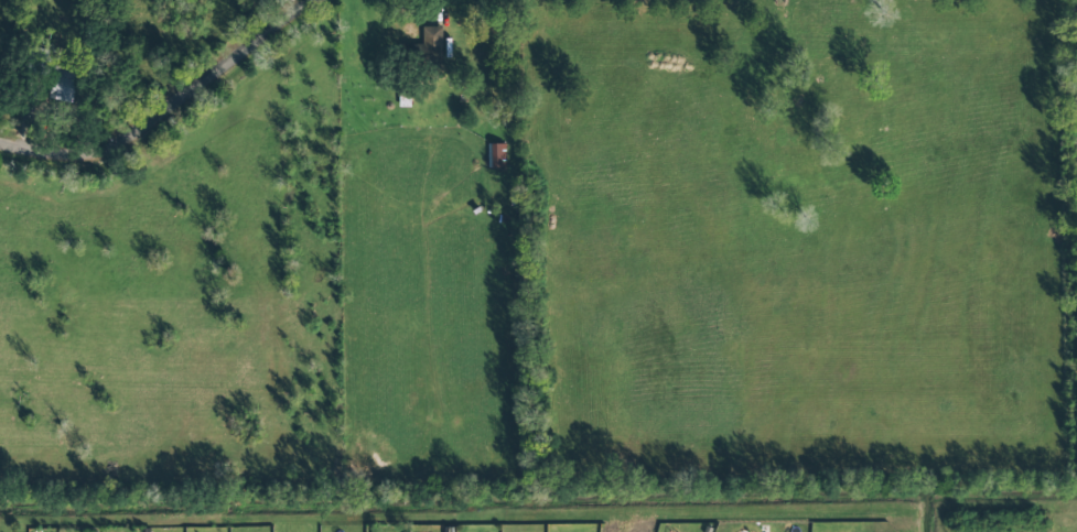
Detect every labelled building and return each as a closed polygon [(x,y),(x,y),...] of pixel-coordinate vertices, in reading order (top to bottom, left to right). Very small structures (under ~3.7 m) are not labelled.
[(1068,43),(1076,43),(1076,24),(1068,24),(1068,43)] [(421,64),(442,65),(444,28),(422,27),(421,64)] [(505,144),(487,144),(488,168),(505,168),(505,144)]
